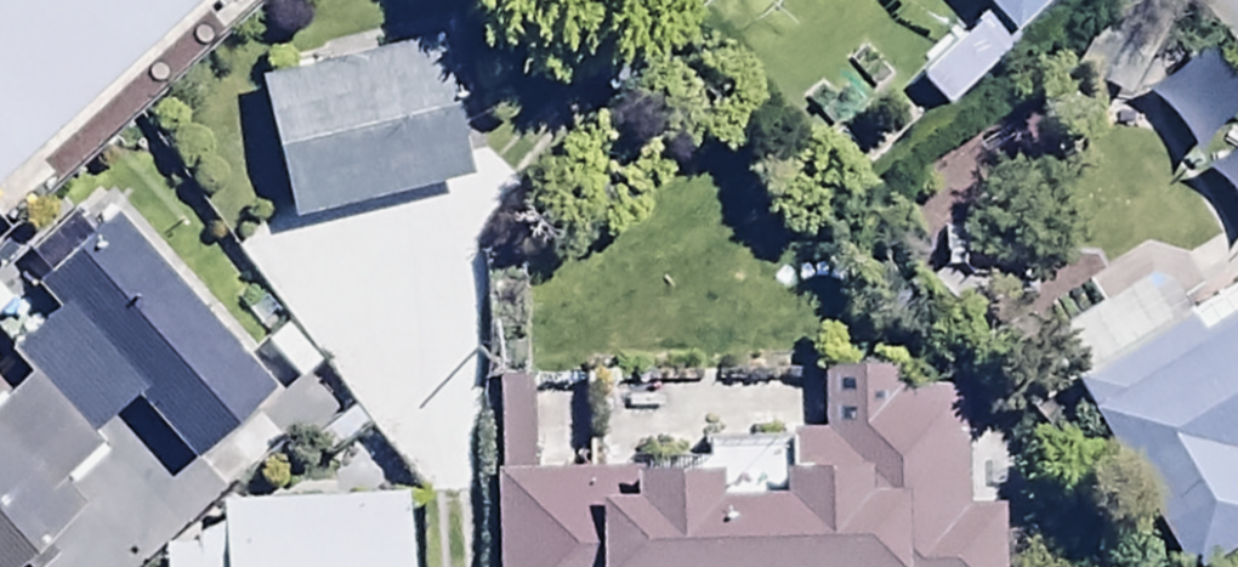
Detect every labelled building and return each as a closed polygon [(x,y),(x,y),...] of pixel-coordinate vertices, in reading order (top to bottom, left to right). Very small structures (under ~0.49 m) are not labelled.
[(1,229),(239,0),(0,0),(0,228),(1,229)] [(987,6),(1016,37),(1053,0),(981,0),(987,6)] [(1016,37),(987,6),(914,77),(944,108),(1016,37)] [(434,30),(255,67),(286,213),(465,176),(434,30)] [(1207,78),(1165,106),(1217,186),(1237,173),(1237,125),(1207,78)] [(14,557),(23,566),(39,566),(55,553),(35,531),(74,498),(62,484),(102,449),(86,430),(130,392),(199,471),(217,455),(228,467),(273,428),(261,414),(280,397),(103,194),(76,218),(71,213),(22,256),(30,264),(18,275),(48,309),(30,324),(23,315),(0,335),(0,344),(20,366),(0,383),(0,566),(3,566),(14,557)] [(1047,330),(1197,564),(1237,538),(1237,460),(1233,452),(1237,449),(1237,281),(1188,313),(1154,261),(1047,330)] [(491,566),(991,566),(989,494),(957,495),(955,417),(931,417),(930,394),(892,395),(891,362),(815,364),(816,426),(788,427),(789,456),(774,457),(774,479),(706,481),(705,452),(624,454),(624,462),(527,465),(525,378),(485,379),(491,566)] [(217,494),(216,518),(186,532),(186,537),(157,538),(158,566),(403,566),(400,487),(217,494)]
